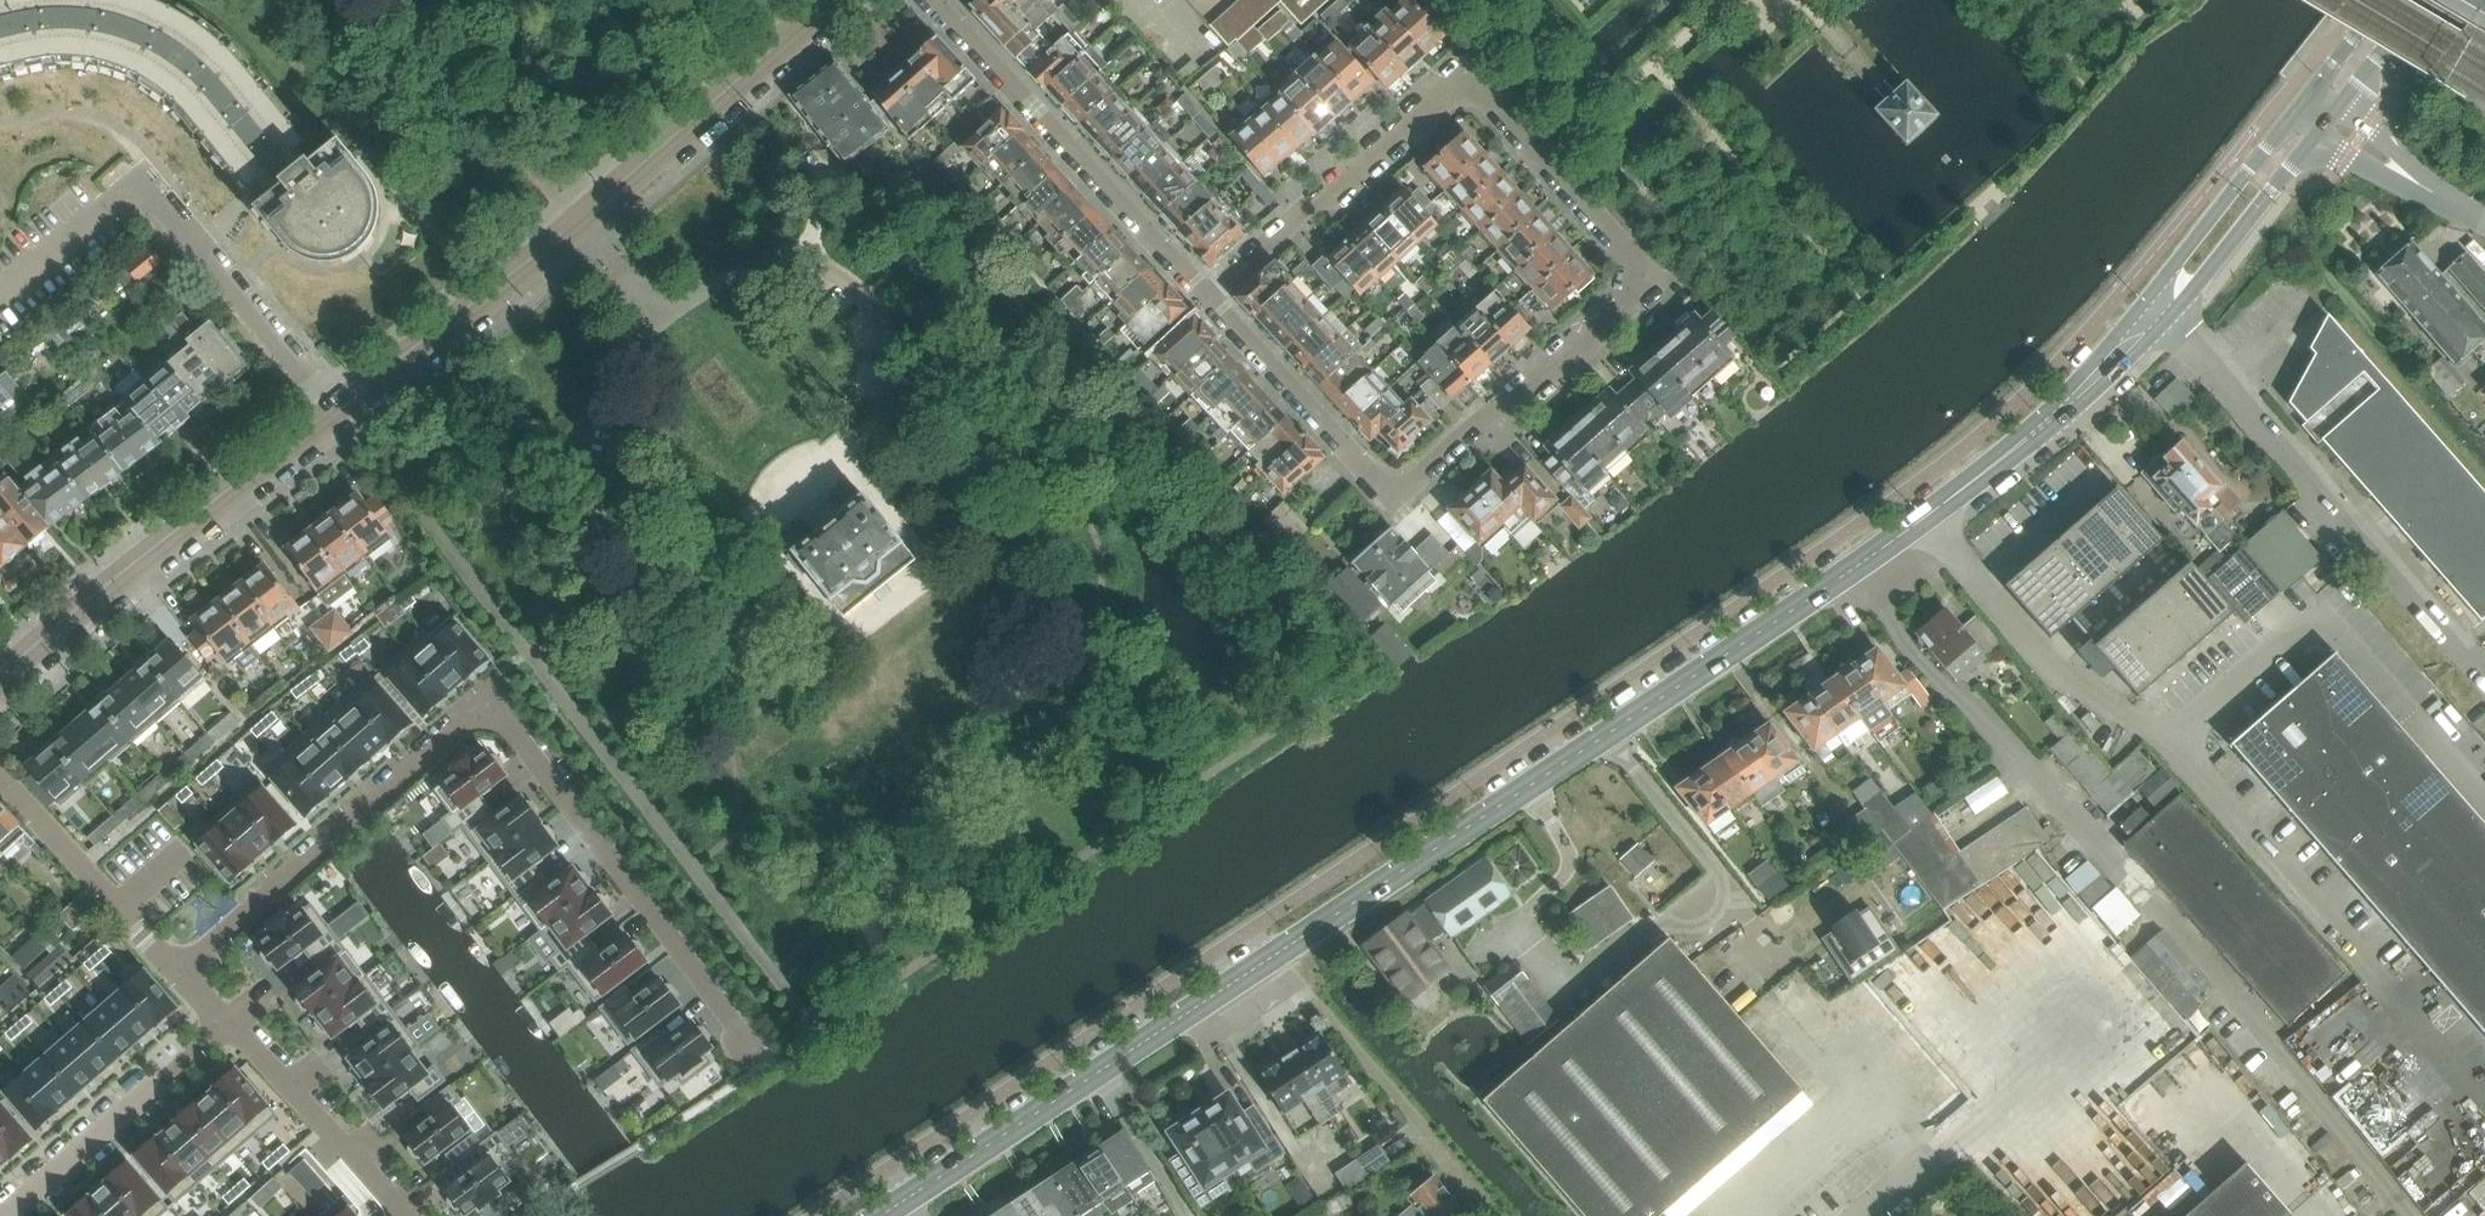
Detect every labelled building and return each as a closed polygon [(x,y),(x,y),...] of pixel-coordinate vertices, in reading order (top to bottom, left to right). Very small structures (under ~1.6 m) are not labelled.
[(246,194),(246,195),(250,192),(255,199),(259,204),(256,207),(257,208),(255,209),(267,224),(272,220),(279,229),(274,233),(285,246),(291,253),(295,248),(298,251),(301,253),(305,255),(309,257),(313,258),(321,260),(325,260),(329,260),(333,260),(337,259),(341,258),(345,257),(349,255),(352,253),(356,251),(359,248),(362,245),(365,242),(367,239),(369,235),(371,232),(372,228),(374,224),(374,220),(375,216),(375,212),(375,208),(374,204),(373,200),(372,196),(370,192),(368,188),(374,185),(369,178),(358,165),(353,169),(346,160),(350,156),(339,141),(310,164),(299,151),(312,141),(300,126),(295,130),(288,121),(292,117),(270,90),(266,94),(258,85),(263,81),(243,56),(233,46),(229,51),(221,43),(224,38),(204,22),(179,6),(177,11),(166,7),(168,1),(166,0),(0,0),(0,70),(11,68),(13,74),(30,70),(45,67),(45,60),(56,59),(57,65),(73,66),(88,67),(89,61),(101,63),(100,69),(114,74),(129,79),(132,74),(143,79),(139,84),(152,93),(165,102),(170,97),(178,106),(173,110),(184,122),(195,136),(200,132),(207,141),(202,145),(224,172),(229,168),(237,177),(232,181),(244,196),(246,194)] [(1024,20),(1005,0),(970,0),(968,2),(970,5),(970,6),(975,12),(972,14),(1026,72),(1028,69),(1052,47),(1036,30),(1025,18),(1024,20)] [(1048,0),(1005,0),(1024,20),(1025,18),(1036,30),(1049,18),(1050,19),(1053,16),(1068,32),(1072,29),(1073,27),(1057,10),(1048,0)] [(1209,26),(1228,48),(1235,42),(1237,43),(1280,3),(1301,26),(1330,0),(1238,0),(1210,26),(1209,26)] [(1346,7),(1339,0),(1337,0),(1319,16),(1327,24),(1345,8),(1346,7)] [(1426,0),(1397,0),(1384,12),(1394,23),(1393,24),(1399,31),(1404,33),(1410,39),(1412,44),(1421,55),(1429,54),(1435,48),(1436,41),(1441,36),(1427,21),(1437,12),(1426,0)] [(1062,6),(1057,10),(1073,27),(1078,23),(1062,6)] [(1383,13),(1365,29),(1375,40),(1374,40),(1381,47),(1386,50),(1392,56),(1393,61),(1403,71),(1411,70),(1416,65),(1417,59),(1421,55),(1412,44),(1410,39),(1404,33),(1399,31),(1393,24),(1394,23),(1384,12),(1383,13)] [(1300,34),(1289,23),(1281,30),(1292,42),(1300,34)] [(1072,29),(1068,32),(1052,47),(1028,69),(1034,75),(1031,77),(1044,90),(1046,88),(1081,56),(1090,48),(1078,36),(1072,29)] [(1375,40),(1365,29),(1346,46),(1384,88),(1386,86),(1391,88),(1397,82),(1398,76),(1402,73),(1403,71),(1393,61),(1392,56),(1386,50),(1381,47),(1374,40),(1375,40)] [(1218,39),(1210,46),(1216,54),(1225,46),(1218,39)] [(939,42),(933,41),(932,40),(930,42),(930,43),(919,53),(918,52),(916,53),(918,55),(914,59),(949,98),(952,102),(976,80),(940,41),(939,42)] [(1341,88),(1352,100),(1356,100),(1363,94),(1364,87),(1371,81),(1333,40),(1314,56),(1321,65),(1329,75),(1334,77),(1340,84),(1341,88)] [(1238,62),(1247,54),(1236,42),(1227,51),(1238,62)] [(1060,108),(1063,105),(1097,74),(1103,69),(1104,68),(1106,66),(1090,48),(1081,56),(1046,88),(1051,92),(1048,95),(1060,108)] [(873,55),(867,59),(873,68),(879,63),(873,55)] [(1312,58),(1295,73),(1303,81),(1302,82),(1310,92),(1315,93),(1321,100),(1322,105),(1333,117),(1337,116),(1344,111),(1344,106),(1350,101),(1352,100),(1341,88),(1340,84),(1334,77),(1329,75),(1321,65),(1314,56),(1312,58)] [(952,102),(949,98),(914,59),(910,63),(908,62),(905,65),(902,64),(896,69),(896,73),(893,76),(930,116),(932,119),(952,102)] [(891,131),(869,104),(835,61),(817,75),(816,74),(806,82),(790,95),(846,167),(891,131)] [(1104,68),(1103,69),(1107,74),(1115,66),(1111,62),(1106,66),(1104,68)] [(1217,87),(1226,79),(1216,66),(1206,75),(1217,87)] [(1303,81),(1295,73),(1276,90),(1313,133),(1314,132),(1318,133),(1325,127),(1325,122),(1331,117),(1333,117),(1322,105),(1321,100),(1315,93),(1310,92),(1302,82),(1303,81)] [(1079,123),(1114,92),(1097,74),(1063,105),(1067,110),(1064,112),(1077,126),(1079,123)] [(1120,86),(1125,91),(1137,80),(1133,75),(1120,86)] [(1208,95),(1217,87),(1206,75),(1197,82),(1208,95)] [(932,119),(930,116),(893,76),(891,77),(888,77),(882,82),(882,85),(872,93),(895,121),(911,138),(932,119)] [(1905,146),(1936,118),(1905,84),(1889,99),(1874,113),(1905,146)] [(1296,148),(1313,133),(1276,90),(1259,105),(1296,148)] [(1096,142),(1130,110),(1114,92),(1079,123),(1083,128),(1080,130),(1093,144),(1096,141),(1096,142)] [(1191,120),(1200,112),(1185,95),(1176,102),(1191,120)] [(967,119),(979,132),(1003,110),(991,97),(967,119)] [(1159,115),(1171,104),(1166,99),(1154,110),(1159,115)] [(1279,162),(1296,148),(1259,105),(1243,118),(1279,162)] [(1003,113),(1004,112),(1003,110),(979,132),(965,144),(964,145),(961,147),(981,169),(1022,131),(1008,115),(1006,117),(1003,113)] [(1112,159),(1146,128),(1130,110),(1096,142),(1100,146),(1097,148),(1109,161),(1112,159)] [(1217,132),(1215,130),(1200,112),(1191,120),(1208,140),(1217,132)] [(1262,176),(1279,162),(1243,118),(1226,133),(1262,176)] [(1128,177),(1163,146),(1146,128),(1112,159),(1116,164),(1114,166),(1126,179),(1128,177)] [(981,169),(999,188),(1039,151),(1031,142),(1027,142),(1024,140),(1023,140),(1020,137),(1024,133),(1022,131),(981,169)] [(1422,171),(1439,191),(1459,173),(1459,170),(1463,166),(1467,166),(1482,153),(1464,133),(1422,171)] [(1211,145),(1221,158),(1231,149),(1221,137),(1211,145)] [(960,139),(956,143),(960,148),(961,147),(964,145),(965,144),(960,139)] [(943,164),(950,157),(960,148),(956,143),(955,142),(938,158),(943,164)] [(1145,196),(1179,164),(1163,146),(1128,177),(1132,182),(1130,184),(1143,197),(1145,196)] [(917,149),(912,155),(926,168),(931,163),(917,149)] [(1046,164),(1047,159),(1039,151),(999,188),(1016,207),(1054,173),(1046,164)] [(1485,186),(1499,172),(1500,171),(1490,160),(1488,162),(1483,157),(1484,156),(1482,153),(1467,166),(1463,166),(1459,170),(1459,173),(1439,191),(1446,199),(1457,211),(1477,193),(1477,189),(1481,185),(1485,186)] [(955,163),(950,157),(943,164),(940,166),(945,172),(955,163)] [(1159,215),(1161,213),(1196,181),(1179,164),(1145,196),(1148,200),(1146,201),(1159,215)] [(1254,193),(1262,186),(1247,168),(1239,176),(1254,193)] [(1457,211),(1475,230),(1494,212),(1494,209),(1499,205),(1502,205),(1516,192),(1518,191),(1507,179),(1505,181),(1501,176),(1502,175),(1499,172),(1485,186),(1481,185),(1477,189),(1477,193),(1457,211)] [(1068,181),(1062,181),(1054,173),(1016,207),(1035,227),(1075,190),(1068,181)] [(974,182),(970,178),(961,186),(965,190),(974,182)] [(1212,199),(1196,181),(1161,213),(1165,218),(1163,220),(1175,233),(1178,231),(1212,199)] [(1275,201),(1269,195),(1262,186),(1254,193),(1267,208),(1275,201)] [(1083,203),(1083,198),(1075,190),(1035,227),(1053,247),(1091,212),(1083,203)] [(1419,209),(1409,197),(1403,190),(1397,195),(1392,195),(1384,202),(1383,207),(1418,245),(1436,228),(1429,220),(1426,217),(1419,209)] [(1419,209),(1427,202),(1417,191),(1409,197),(1419,209)] [(1475,230),(1492,250),(1512,232),(1512,229),(1517,225),(1520,225),(1534,212),(1535,211),(1525,199),(1523,201),(1518,196),(1519,195),(1516,192),(1502,205),(1499,205),(1494,209),(1494,212),(1475,230)] [(1191,251),(1194,248),(1228,217),(1234,211),(1218,193),(1212,199),(1178,231),(1182,235),(1179,238),(1191,251)] [(1437,213),(1429,204),(1427,202),(1419,209),(1426,217),(1429,220),(1437,213)] [(1399,262),(1418,245),(1383,207),(1377,213),(1373,213),(1365,220),(1365,224),(1365,225),(1399,262)] [(1104,220),(1099,220),(1091,212),(1053,247),(1072,267),(1112,229),(1104,220)] [(1538,245),(1552,232),(1553,231),(1543,219),(1541,221),(1536,216),(1537,215),(1534,212),(1520,225),(1517,225),(1512,229),(1512,232),(1492,250),(1510,270),(1530,252),(1530,248),(1534,245),(1538,245)] [(1209,269),(1245,236),(1228,217),(1194,248),(1198,252),(1196,255),(1209,269)] [(993,229),(1000,222),(997,218),(989,225),(993,229)] [(1445,236),(1456,226),(1452,221),(1440,232),(1445,236)] [(997,233),(1005,226),(1000,222),(993,229),(997,233)] [(1380,280),(1399,262),(1365,225),(1359,230),(1354,230),(1346,237),(1346,242),(1380,280)] [(1119,242),(1120,237),(1112,229),(1072,267),(1090,286),(1127,251),(1119,242)] [(1556,265),(1570,252),(1571,250),(1561,239),(1558,241),(1554,236),(1555,235),(1552,232),(1538,245),(1534,245),(1530,248),(1530,252),(1510,270),(1518,279),(1528,290),(1548,272),(1548,268),(1552,264),(1556,265)] [(1456,249),(1463,258),(1472,250),(1465,241),(1456,249)] [(1366,293),(1380,280),(1346,242),(1334,252),(1334,257),(1328,262),(1344,279),(1344,280),(1359,296),(1364,291),(1366,293)] [(2411,242),(2375,275),(2455,366),(2484,340),(2484,327),(2411,242)] [(1463,258),(1456,249),(1454,248),(1445,256),(1456,267),(1464,259),(1463,258)] [(139,283),(162,264),(149,249),(127,267),(138,281),(139,283)] [(1140,259),(1134,259),(1127,251),(1090,286),(1107,306),(1148,268),(1140,259)] [(1573,255),(1570,252),(1556,265),(1552,264),(1548,268),(1548,272),(1528,290),(1549,313),(1574,290),(1577,293),(1593,279),(1587,272),(1589,270),(1579,258),(1576,261),(1572,256),(1573,255)] [(2466,253),(2447,269),(2484,312),(2484,275),(2466,253)] [(1030,269),(1038,261),(1034,257),(1026,264),(1030,269)] [(1344,279),(1328,262),(1325,259),(1313,270),(1332,290),(1333,289),(1342,281),(1344,280),(1344,279)] [(1033,273),(1041,265),(1038,261),(1030,269),(1033,273)] [(1296,278),(1299,274),(1309,266),(1305,261),(1292,274),(1296,278)] [(1290,283),(1291,281),(1274,263),(1267,270),(1269,273),(1265,276),(1263,274),(1239,295),(1240,296),(1237,298),(1253,316),(1256,314),(1290,283)] [(1482,265),(1475,271),(1479,276),(1482,279),(1489,272),(1482,265)] [(1309,266),(1299,274),(1306,281),(1315,272),(1309,266)] [(138,281),(127,267),(104,286),(105,288),(110,294),(115,300),(138,281)] [(1148,268),(1107,306),(1126,325),(1167,288),(1164,285),(1160,289),(1156,285),(1158,284),(1156,282),(1156,277),(1148,268)] [(1427,293),(1432,289),(1422,277),(1417,282),(1427,293)] [(1344,297),(1351,291),(1342,281),(1333,289),(1343,300),(1345,298),(1344,297)] [(1270,334),(1307,301),(1290,283),(1256,314),(1260,318),(1259,319),(1261,322),(1261,324),(1270,334)] [(1500,298),(1508,291),(1502,283),(1493,291),(1495,293),(1500,298)] [(105,288),(96,296),(101,301),(110,294),(105,288)] [(1167,288),(1126,325),(1144,345),(1185,308),(1183,306),(1181,308),(1178,304),(1180,302),(1167,288)] [(1063,303),(1067,307),(1077,298),(1081,294),(1077,290),(1064,302),(1063,303)] [(1495,293),(1493,291),(1493,290),(1472,308),(1505,346),(1507,348),(1519,338),(1520,333),(1525,328),(1524,325),(1515,316),(1511,311),(1500,298),(1495,293)] [(1351,305),(1358,299),(1351,291),(1344,297),(1345,298),(1351,305)] [(1405,294),(1398,301),(1407,311),(1413,306),(1414,305),(1405,294)] [(1072,316),(1083,305),(1077,298),(1067,307),(1065,309),(1072,316)] [(1465,315),(1453,326),(1485,362),(1488,365),(1500,355),(1500,350),(1505,346),(1472,308),(1464,299),(1456,306),(1465,315)] [(1288,348),(1321,317),(1307,301),(1270,334),(1277,342),(1280,342),(1283,344),(1284,344),(1288,348)] [(1524,325),(1531,318),(1518,304),(1511,311),(1515,316),(1524,325)] [(1413,307),(1413,306),(1407,311),(1417,324),(1423,318),(1413,307)] [(1679,329),(1672,336),(1687,353),(1687,356),(1692,362),(1695,362),(1711,380),(1733,361),(1733,352),(1726,345),(1733,339),(1710,313),(1699,323),(1693,317),(1692,317),(1691,316),(1678,327),(1679,329)] [(185,314),(173,323),(188,341),(227,389),(250,370),(246,366),(244,362),(244,361),(242,358),(245,355),(224,330),(220,333),(218,330),(217,330),(214,326),(213,327),(210,323),(198,333),(194,328),(195,327),(185,314)] [(2450,455),(2418,419),(2327,316),(2308,351),(2315,355),(2288,404),(2400,531),(2433,502),(2417,484),(2450,455)] [(227,389),(188,341),(173,323),(168,317),(159,325),(170,338),(168,340),(176,350),(165,359),(165,360),(205,407),(227,389)] [(1303,369),(1339,336),(1321,317),(1288,348),(1292,352),(1291,354),(1292,355),(1292,358),(1303,369)] [(1385,326),(1384,325),(1378,318),(1364,331),(1371,339),(1385,326)] [(1195,319),(1154,358),(1172,378),(1214,339),(1200,325),(1198,327),(1195,323),(1197,321),(1195,319)] [(1405,333),(1396,323),(1390,329),(1399,339),(1405,333)] [(72,341),(58,324),(46,334),(60,351),(72,341)] [(1453,326),(1434,342),(1469,382),(1480,372),(1480,367),(1485,362),(1453,326)] [(1108,331),(1098,340),(1103,346),(1113,337),(1108,331)] [(1322,385),(1355,354),(1361,348),(1345,331),(1339,336),(1303,369),(1312,379),(1315,379),(1316,381),(1317,380),(1322,385)] [(1690,399),(1711,380),(1695,362),(1692,362),(1687,356),(1687,353),(1672,336),(1670,333),(1658,344),(1660,347),(1651,354),(1666,371),(1666,375),(1671,380),(1675,381),(1690,399)] [(1190,396),(1232,358),(1224,350),(1219,351),(1217,348),(1215,349),(1212,346),(1216,342),(1214,339),(1172,378),(1174,380),(1190,396)] [(1371,340),(1361,349),(1367,355),(1376,346),(1371,340)] [(1417,362),(1431,378),(1447,396),(1452,391),(1458,392),(1469,382),(1434,342),(1420,354),(1422,356),(1416,361),(1417,362)] [(1133,354),(1129,350),(1117,361),(1121,366),(1133,354)] [(1635,376),(1624,386),(1648,413),(1656,422),(1665,414),(1668,418),(1690,399),(1675,381),(1671,380),(1666,375),(1666,371),(1651,354),(1649,352),(1637,363),(1639,365),(1637,367),(1640,371),(1636,374),(1631,368),(1629,370),(1635,376)] [(1335,405),(1371,371),(1355,354),(1322,385),(1325,389),(1324,390),(1326,392),(1326,395),(1335,405)] [(1240,367),(1232,358),(1190,396),(1209,416),(1247,381),(1245,379),(1244,380),(1240,376),(1241,375),(1239,372),(1240,367)] [(165,360),(165,359),(142,377),(182,426),(205,407),(165,360)] [(2459,387),(2437,362),(2425,372),(2448,397),(2459,387)] [(97,387),(106,380),(96,367),(87,374),(97,387)] [(1393,383),(1404,373),(1400,370),(1390,379),(1393,383)] [(1353,419),(1387,389),(1371,371),(1335,405),(1343,414),(1348,414),(1349,415),(1353,419)] [(182,426),(142,377),(141,379),(136,372),(114,389),(123,399),(125,402),(132,410),(160,444),(182,426)] [(2,414),(7,420),(29,402),(5,374),(0,378),(0,416),(2,414)] [(1447,396),(1431,378),(1419,388),(1438,409),(1450,398),(1447,396)] [(90,390),(82,381),(63,397),(70,406),(90,390)] [(1247,381),(1209,416),(1227,437),(1264,402),(1260,398),(1261,396),(1257,392),(1258,387),(1254,382),(1248,382),(1247,381)] [(2173,420),(2194,399),(2178,382),(2157,403),(2173,420)] [(1144,390),(1151,398),(1155,393),(1158,392),(1150,384),(1144,390)] [(1163,386),(1158,392),(1155,393),(1151,398),(1157,406),(1170,394),(1163,386)] [(1637,423),(1648,413),(1624,386),(1613,395),(1607,389),(1605,390),(1611,397),(1607,401),(1603,397),(1601,399),(1599,396),(1587,407),(1589,410),(1604,427),(1608,427),(1612,432),(1612,436),(1628,454),(1648,436),(1637,423)] [(1379,431),(1404,408),(1387,389),(1353,419),(1358,424),(1356,425),(1358,427),(1357,428),(1368,440),(1379,431)] [(1411,401),(1404,408),(1379,431),(1397,450),(1430,421),(1436,415),(1424,402),(1418,408),(1411,401)] [(160,444),(132,410),(125,402),(89,429),(95,437),(123,472),(160,444)] [(1269,405),(1268,406),(1264,402),(1227,437),(1244,454),(1286,417),(1278,408),(1273,408),(1269,405)] [(1567,425),(1569,428),(1584,445),(1587,445),(1592,450),(1592,454),(1608,472),(1628,454),(1612,436),(1612,432),(1608,427),(1604,427),(1589,410),(1581,417),(1579,414),(1567,425)] [(1262,473),(1264,475),(1304,437),(1302,435),(1298,439),(1295,435),(1296,434),(1293,430),(1295,426),(1286,417),(1244,454),(1262,473)] [(37,440),(46,433),(36,421),(28,428),(37,440)] [(1542,463),(1541,463),(1542,464),(1542,465),(1564,488),(1584,510),(1594,500),(1591,497),(1613,478),(1608,472),(1592,454),(1592,450),(1587,445),(1584,445),(1569,428),(1560,435),(1558,433),(1546,444),(1548,446),(1546,448),(1551,454),(1542,463)] [(123,472),(95,437),(85,445),(79,438),(62,450),(67,458),(58,465),(86,500),(123,472)] [(1304,437),(1264,475),(1282,495),(1323,457),(1304,437)] [(49,527),(86,500),(58,465),(56,467),(50,460),(39,470),(15,441),(0,453),(29,488),(20,494),(49,527)] [(1207,444),(1200,451),(1199,451),(1199,452),(1205,458),(1206,457),(1213,451),(1207,444)] [(2166,459),(2165,460),(2234,539),(2243,531),(2236,523),(2228,515),(2237,507),(2182,445),(2166,459)] [(1213,451),(1206,457),(1212,464),(1223,455),(1216,447),(1213,451)] [(2484,521),(2484,495),(2450,455),(2417,484),(2433,502),(2400,531),(2432,567),(2484,521)] [(2149,469),(2142,475),(2173,512),(2179,508),(2197,529),(2218,552),(2219,553),(2220,553),(2234,539),(2165,460),(2162,457),(2156,458),(2150,463),(2149,469)] [(1507,470),(1497,479),(1530,517),(1535,522),(1557,503),(1525,467),(1513,477),(1507,470)] [(49,527),(20,494),(0,469),(0,517),(26,547),(49,527)] [(1530,517),(1497,479),(1491,472),(1481,480),(1479,477),(1470,485),(1472,488),(1469,491),(1501,526),(1509,536),(1530,517)] [(1250,488),(1243,480),(1235,488),(1242,496),(1250,488)] [(2117,488),(2005,587),(2050,639),(2162,541),(2117,488)] [(1500,527),(1501,526),(1469,491),(1447,510),(1449,512),(1436,523),(1476,568),(1489,556),(1479,545),(1500,527)] [(342,508),(335,513),(346,528),(345,531),(351,538),(354,538),(368,557),(391,540),(383,528),(394,520),(376,497),(365,506),(358,496),(354,499),(352,496),(339,505),(342,508)] [(913,561),(866,502),(863,497),(787,556),(800,573),(807,568),(844,615),(913,561)] [(1579,529),(1590,519),(1572,498),(1561,508),(1579,529)] [(1274,532),(1293,516),(1283,505),(1265,522),(1274,532)] [(331,556),(346,575),(368,557),(354,538),(351,538),(345,531),(346,528),(335,513),(332,516),(330,513),(317,523),(319,525),(312,531),(323,545),(322,549),(328,556),(331,556)] [(2320,560),(2284,518),(2281,515),(2243,548),(2281,593),(2301,576),(2320,560)] [(1289,549),(1308,532),(1293,516),(1274,532),(1289,549)] [(26,547),(0,517),(0,564),(3,567),(26,547)] [(2484,617),(2484,521),(2432,567),(2480,622),(2484,617)] [(356,588),(346,575),(331,556),(328,556),(322,549),(323,545),(312,531),(309,533),(307,530),(294,540),(296,542),(287,549),(309,579),(307,580),(316,592),(314,593),(327,610),(356,588)] [(1430,536),(1412,553),(1391,530),(1353,563),(1369,581),(1375,587),(1401,616),(1436,583),(1428,574),(1449,555),(1430,536)] [(1273,570),(1288,556),(1268,534),(1253,549),(1273,570)] [(2228,561),(2206,581),(2234,613),(2243,624),(2244,625),(2281,593),(2243,548),(2228,561)] [(2090,641),(2077,652),(2101,680),(2113,669),(2138,697),(2234,613),(2206,581),(2190,563),(2185,557),(2090,641)] [(242,584),(239,586),(251,601),(254,601),(259,608),(259,611),(273,630),(300,609),(289,595),(287,596),(264,567),(254,575),(252,572),(240,581),(242,584)] [(1348,568),(1329,587),(1351,610),(1375,587),(1369,581),(1365,586),(1348,568)] [(236,629),(250,647),(273,630),(259,611),(259,608),(254,601),(251,601),(239,586),(231,592),(229,589),(217,599),(219,601),(216,603),(228,618),(231,618),(236,625),(236,629)] [(411,595),(399,604),(405,612),(417,603),(411,595)] [(376,617),(381,613),(373,602),(368,606),(376,617)] [(259,659),(250,647),(236,629),(236,625),(231,618),(228,618),(216,603),(209,609),(207,607),(195,616),(197,619),(193,621),(200,630),(189,638),(208,662),(218,654),(227,665),(232,661),(241,672),(259,659)] [(405,612),(399,604),(388,612),(394,620),(405,612)] [(323,619),(341,643),(353,634),(335,610),(323,619)] [(2001,645),(1976,616),(1961,628),(1945,610),(1916,635),(1942,667),(1957,685),(2001,645)] [(451,618),(429,637),(428,638),(465,680),(464,680),(465,681),(489,661),(451,618)] [(311,629),(328,652),(341,643),(323,619),(311,629)] [(428,638),(429,637),(426,633),(405,651),(445,697),(446,696),(455,688),(464,680),(465,680),(428,638)] [(365,640),(354,649),(353,649),(357,654),(358,654),(360,657),(371,648),(365,640)] [(178,700),(203,679),(171,642),(147,663),(178,700)] [(353,649),(354,649),(352,646),(340,655),(346,663),(357,654),(353,649)] [(1865,651),(1850,662),(1887,712),(1910,696),(1919,707),(1931,699),(1907,669),(1897,677),(1874,647),(1874,648),(1876,650),(1869,655),(1865,651)] [(447,697),(446,696),(445,697),(405,651),(382,671),(423,718),(447,697)] [(2378,703),(2335,653),(2308,677),(2351,726),(2378,703)] [(287,666),(296,677),(297,676),(304,671),(307,668),(299,657),(287,666)] [(1874,737),(1895,723),(1887,712),(1850,662),(1835,673),(1838,677),(1831,682),(1860,720),(1874,737)] [(154,721),(178,700),(147,663),(122,684),(154,721)] [(277,674),(273,677),(279,686),(284,683),(277,674)] [(302,683),(308,691),(320,683),(314,675),(302,683)] [(356,690),(348,697),(388,743),(388,744),(389,745),(412,724),(371,677),(356,690)] [(2351,726),(2308,677),(2282,700),(2325,749),(2351,726)] [(1820,683),(1805,694),(1837,736),(1860,720),(1831,682),(1823,687),(1820,683)] [(297,700),(308,691),(302,683),(291,692),(297,700)] [(130,741),(154,721),(122,684),(98,704),(130,741)] [(1784,711),(1783,711),(1798,731),(1820,762),(1831,754),(1825,745),(1837,736),(1805,694),(1790,704),(1793,708),(1786,713),(1784,711)] [(369,760),(370,759),(379,751),(388,744),(388,743),(348,697),(329,715),(369,760)] [(2325,749),(2282,700),(2256,722),(2300,772),(2325,749)] [(2345,771),(2398,725),(2378,703),(2351,726),(2325,749),(2345,771)] [(107,762),(130,741),(98,704),(75,724),(107,762)] [(219,737),(239,721),(232,713),(212,730),(208,734),(214,742),(219,737)] [(266,718),(262,722),(268,730),(279,720),(272,713),(266,718)] [(2056,713),(2044,724),(2059,741),(2072,730),(2056,713)] [(2100,726),(2089,713),(2080,720),(2092,734),(2100,726)] [(371,761),(370,759),(369,760),(329,715),(307,734),(347,779),(346,780),(347,781),(371,761)] [(268,730),(262,722),(251,731),(257,739),(268,730)] [(1758,726),(1743,737),(1780,786),(1788,787),(1806,773),(1779,737),(1767,722),(1766,723),(1768,725),(1761,730),(1758,726)] [(2300,772),(2256,722),(2229,746),(2272,795),(2300,772)] [(83,783),(107,762),(75,724),(51,745),(83,783)] [(2364,793),(2417,747),(2398,725),(2345,771),(2364,793)] [(2059,741),(2051,748),(2109,814),(2156,772),(2137,751),(2111,774),(2072,730),(2059,741)] [(190,763),(214,742),(208,734),(204,738),(183,756),(190,763)] [(307,734),(287,751),(327,797),(328,796),(337,788),(346,780),(347,779),(307,734)] [(1730,752),(1723,757),(1752,796),(1757,802),(1763,803),(1779,792),(1780,786),(1743,737),(1728,748),(1730,752)] [(60,802),(83,783),(51,745),(27,765),(62,807),(63,806),(60,802)] [(2383,815),(2436,769),(2417,747),(2364,793),(2383,815)] [(2292,817),(2345,771),(2325,749),(2300,772),(2272,795),(2292,817)] [(327,797),(287,751),(264,771),(305,818),(329,797),(328,796),(327,797)] [(453,835),(463,828),(462,827),(488,807),(480,796),(506,777),(503,773),(504,765),(497,756),(489,755),(487,752),(474,761),(471,757),(452,772),(455,776),(435,791),(452,814),(442,821),(453,835)] [(167,783),(190,763),(183,756),(163,772),(160,775),(167,783)] [(1713,758),(1697,769),(1729,812),(1752,796),(1723,757),(1716,762),(1713,758)] [(207,770),(213,778),(224,768),(218,761),(207,770)] [(1675,786),(1674,787),(1690,806),(1713,836),(1723,829),(1717,820),(1729,812),(1697,769),(1681,780),(1684,784),(1677,789),(1675,786)] [(2162,769),(2138,790),(2155,809),(2179,788),(2162,769)] [(2403,837),(2455,791),(2436,769),(2383,815),(2403,837)] [(203,787),(213,778),(207,770),(196,780),(203,787)] [(2311,839),(2364,793),(2345,771),(2292,817),(2311,839)] [(163,787),(167,783),(160,775),(156,779),(136,796),(143,804),(163,787)] [(272,845),(271,846),(272,847),(296,826),(255,779),(231,800),(235,803),(272,845)] [(1899,817),(1870,779),(1852,794),(1865,810),(1880,830),(1899,817)] [(194,795),(187,787),(176,797),(183,805),(194,795)] [(2422,859),(2475,813),(2455,791),(2403,837),(2422,859)] [(2331,861),(2383,815),(2364,793),(2311,839),(2331,861)] [(2180,795),(2123,847),(2178,907),(2234,855),(2180,795)] [(123,822),(143,804),(136,796),(116,813),(112,817),(118,825),(123,822)] [(462,827),(463,828),(488,862),(539,823),(539,824),(541,823),(538,820),(539,812),(533,802),(525,802),(522,798),(496,817),(488,807),(462,827)] [(262,854),(271,846),(272,845),(235,803),(216,820),(253,862),(253,861),(262,854)] [(27,833),(0,805),(0,850),(4,854),(27,833)] [(1925,805),(1915,812),(1922,822),(1932,815),(1925,806),(1925,805)] [(1880,830),(1865,810),(1852,819),(1869,841),(1882,832),(1880,830)] [(1959,852),(1934,815),(1910,831),(1899,817),(1880,830),(1882,832),(1941,909),(2047,842),(2025,811),(1959,852)] [(2484,843),(2484,825),(2475,813),(2422,859),(2441,881),(2484,843)] [(2350,883),(2403,837),(2383,815),(2331,861),(2350,883)] [(115,829),(118,825),(112,817),(108,821),(89,837),(95,845),(115,829)] [(1869,841),(1852,819),(1839,827),(1857,851),(1869,841)] [(254,862),(253,861),(253,862),(216,820),(193,840),(231,883),(254,862)] [(539,823),(488,862),(515,896),(541,876),(533,866),(557,847),(555,844),(556,836),(549,827),(541,826),(539,824),(539,823)] [(2369,905),(2422,859),(2403,837),(2350,883),(2369,905)] [(36,843),(31,849),(40,859),(46,853),(36,843)] [(2484,882),(2484,843),(2441,881),(2461,904),(2484,882)] [(1650,863),(1637,848),(1623,860),(1635,875),(1650,863)] [(2234,855),(2178,907),(2232,966),(2289,915),(2234,855)] [(1406,916),(1366,947),(1389,978),(1405,1002),(1409,999),(1418,1011),(1425,1012),(1439,1001),(1440,995),(1431,983),(1449,971),(1428,942),(1444,931),(1451,941),(1512,897),(1485,859),(1427,901),(1426,901),(1424,902),(1425,904),(1407,917),(1406,916)] [(2389,927),(2441,881),(2422,859),(2369,905),(2389,927)] [(515,896),(541,931),(592,893),(591,892),(590,890),(591,882),(584,873),(576,872),(573,869),(549,887),(541,876),(515,896)] [(1788,888),(1777,873),(1757,888),(1769,903),(1788,888)] [(2088,908),(2111,888),(2100,876),(2077,896),(2088,908)] [(2408,949),(2461,904),(2441,881),(2389,927),(2408,949)] [(2484,921),(2484,882),(2461,904),(2480,926),(2484,921)] [(2111,888),(2089,908),(2115,937),(2140,915),(2115,886),(2111,888)] [(1632,921),(1609,887),(1578,909),(1601,943),(1632,921)] [(592,893),(541,931),(557,953),(550,959),(560,973),(568,967),(568,966),(594,946),(586,936),(611,916),(609,912),(610,904),(603,895),(595,895),(592,891),(591,892),(592,893)] [(2428,972),(2480,926),(2461,904),(2408,949),(2428,972)] [(304,951),(312,961),(338,941),(328,928),(311,905),(291,921),(288,917),(269,932),(272,935),(259,945),(262,949),(261,956),(267,965),(276,966),(278,970),(304,951)] [(361,923),(369,917),(359,905),(351,911),(361,923)] [(69,909),(59,917),(64,923),(74,933),(83,924),(69,909)] [(1835,934),(1825,940),(1853,983),(1898,953),(1869,911),(1859,917),(1856,913),(1831,929),(1835,934)] [(2289,915),(2232,966),(2287,1026),(2343,975),(2289,915)] [(51,953),(74,933),(64,923),(47,938),(46,937),(40,943),(46,950),(47,949),(51,953)] [(2484,960),(2484,931),(2480,926),(2428,972),(2447,994),(2484,960)] [(2211,987),(2161,930),(2146,943),(2195,999),(2211,987)] [(602,957),(594,946),(568,966),(568,967),(595,1002),(647,962),(644,959),(645,951),(639,942),(630,941),(628,937),(602,957)] [(1803,1092),(1669,939),(1482,1102),(1582,1215),(1661,1215),(1803,1092)] [(338,941),(312,961),(320,972),(295,991),(297,995),(296,1003),(303,1012),(311,1013),(314,1016),(315,1015),(314,1014),(365,976),(338,941)] [(95,956),(102,963),(112,954),(106,946),(95,956)] [(53,951),(51,953),(27,975),(40,989),(66,966),(53,951)] [(514,952),(509,955),(517,966),(522,962),(514,952)] [(91,973),(102,963),(95,956),(84,965),(91,973)] [(2484,999),(2484,960),(2447,994),(2466,1016),(2484,999)] [(1564,1024),(1534,985),(1529,986),(1511,963),(1482,986),(1515,1030),(1526,1022),(1543,1040),(1564,1024)] [(156,1026),(155,1027),(156,1028),(178,1009),(145,972),(124,990),(156,1026)] [(26,989),(14,976),(0,989),(0,1006),(4,1010),(26,989)] [(365,1031),(391,1011),(365,976),(314,1014),(315,1015),(316,1017),(315,1025),(322,1034),(330,1035),(332,1039),(356,1020),(365,1031)] [(66,981),(55,990),(62,998),(73,989),(66,981)] [(671,985),(663,985),(661,981),(635,1000),(626,989),(600,1009),(628,1045),(680,1006),(677,1002),(678,994),(671,985)] [(62,998),(55,990),(44,1000),(51,1008),(62,998)] [(146,1035),(155,1027),(156,1026),(124,990),(104,1007),(136,1043),(146,1035)] [(2466,1016),(2484,1037),(2484,999),(2466,1016)] [(136,1043),(104,1007),(84,1024),(116,1061),(126,1052),(136,1043)] [(580,1010),(574,1015),(581,1023),(587,1019),(580,1010)] [(418,1047),(391,1011),(365,1031),(373,1041),(349,1060),(351,1064),(350,1072),(357,1081),(365,1081),(366,1083),(367,1084),(410,1052),(411,1052),(418,1047)] [(16,1025),(23,1033),(34,1024),(27,1016),(16,1025)] [(696,1027),(693,1023),(667,1043),(658,1031),(632,1051),(660,1088),(675,1076),(683,1086),(712,1064),(704,1054),(712,1049),(709,1045),(710,1037),(704,1028),(696,1027)] [(116,1061),(84,1024),(65,1041),(96,1078),(106,1069),(116,1061)] [(12,1042),(23,1033),(16,1025),(5,1034),(12,1042)] [(1345,1074),(1321,1036),(1317,1038),(1314,1033),(1299,1043),(1302,1048),(1289,1056),(1328,1117),(1340,1110),(1325,1087),(1345,1074)] [(65,1041),(45,1058),(76,1095),(86,1086),(96,1078),(65,1041)] [(367,1084),(366,1083),(365,1084),(384,1109),(410,1090),(419,1101),(445,1081),(434,1067),(426,1073),(411,1052),(410,1052),(367,1084)] [(1328,1117),(1289,1056),(1277,1065),(1274,1060),(1259,1070),(1262,1074),(1259,1077),(1283,1114),(1302,1102),(1317,1124),(1328,1117)] [(76,1095),(45,1058),(25,1075),(57,1112),(58,1111),(67,1103),(76,1095)] [(623,1060),(613,1067),(619,1074),(628,1067),(623,1060)] [(214,1088),(215,1089),(216,1089),(221,1094),(256,1135),(277,1117),(259,1096),(262,1093),(249,1078),(246,1081),(236,1070),(214,1088)] [(59,1112),(58,1111),(57,1112),(25,1075),(4,1093),(37,1131),(59,1112)] [(452,1108),(460,1102),(449,1088),(423,1108),(432,1119),(406,1139),(409,1142),(408,1150),(414,1159),(423,1160),(425,1164),(469,1130),(452,1108)] [(196,1106),(236,1152),(256,1135),(221,1094),(216,1089),(215,1089),(206,1097),(197,1105),(196,1106)] [(1283,1154),(1260,1119),(1248,1127),(1228,1097),(1221,1101),(1217,1101),(1207,1107),(1206,1111),(1200,1115),(1234,1168),(1248,1159),(1256,1171),(1283,1154)] [(10,1159),(11,1160),(33,1141),(0,1103),(0,1145),(11,1158),(10,1159)] [(176,1122),(216,1169),(236,1152),(196,1106),(197,1105),(196,1104),(176,1122)] [(1234,1168),(1200,1115),(1193,1119),(1189,1119),(1179,1125),(1179,1129),(1171,1134),(1191,1164),(1178,1172),(1201,1207),(1228,1190),(1220,1177),(1234,1168)] [(196,1186),(216,1169),(176,1122),(175,1123),(176,1124),(167,1132),(158,1139),(157,1140),(196,1186)] [(484,1127),(446,1156),(453,1166),(463,1159),(495,1135),(487,1125),(484,1127)] [(522,1167),(497,1134),(495,1135),(463,1159),(471,1171),(446,1191),(448,1194),(447,1202),(454,1211),(462,1212),(465,1215),(477,1206),(480,1210),(500,1195),(496,1191),(509,1182),(506,1178),(522,1167)] [(1155,1182),(1125,1135),(1124,1134),(1114,1141),(1110,1140),(1103,1145),(1102,1148),(1100,1149),(1130,1194),(1131,1197),(1155,1182)] [(157,1140),(158,1139),(157,1138),(135,1157),(176,1204),(196,1186),(157,1140)] [(1,1167),(10,1159),(11,1158),(0,1145),(0,1167),(1,1167)] [(284,1145),(273,1154),(280,1162),(291,1153),(284,1145)] [(1390,1162),(1379,1146),(1357,1160),(1368,1177),(1390,1162)] [(1087,1158),(1076,1165),(1102,1202),(1107,1209),(1130,1194),(1100,1149),(1098,1151),(1095,1150),(1088,1155),(1087,1158)] [(280,1162),(273,1154),(262,1163),(269,1171),(280,1162)] [(1368,1177),(1357,1160),(1335,1174),(1346,1191),(1368,1177)] [(304,1161),(292,1173),(309,1193),(322,1181),(304,1161)] [(137,1215),(162,1215),(169,1210),(128,1163),(106,1182),(107,1183),(108,1182),(137,1215)] [(2246,1163),(2201,1202),(2213,1215),(2291,1215),(2292,1215),(2246,1163)] [(1054,1179),(1079,1215),(1081,1215),(1102,1202),(1076,1165),(1067,1171),(1064,1170),(1056,1175),(1056,1176),(1056,1178),(1054,1179)] [(346,1167),(328,1184),(349,1209),(356,1215),(383,1215),(381,1209),(378,1203),(346,1167)] [(1399,1215),(1467,1215),(1434,1178),(1424,1186),(1418,1185),(1411,1192),(1411,1198),(1409,1199),(1413,1204),(1399,1215)] [(233,1188),(240,1196),(251,1187),(244,1179),(233,1188)] [(1033,1193),(1048,1215),(1079,1215),(1054,1179),(1052,1181),(1048,1180),(1041,1185),(1040,1188),(1033,1193)] [(108,1182),(107,1183),(98,1191),(89,1198),(88,1199),(103,1215),(137,1215),(108,1182)] [(229,1206),(240,1196),(233,1188),(222,1198),(229,1206)] [(263,1188),(251,1198),(260,1208),(271,1198),(263,1188)] [(1308,1189),(1294,1198),(1303,1212),(1316,1203),(1308,1189)] [(1013,1206),(1020,1215),(1048,1215),(1033,1193),(1026,1197),(1023,1197),(1016,1201),(1015,1205),(1013,1206)] [(1354,1205),(1346,1193),(1312,1215),(1337,1215),(1354,1205)] [(88,1199),(89,1198),(88,1197),(67,1215),(103,1215),(88,1199)] [(2201,1202),(2185,1215),(2213,1215),(2201,1202)] [(1013,1206),(1011,1207),(1008,1207),(1001,1211),(1000,1215),(998,1215),(1020,1215),(1013,1206)]
